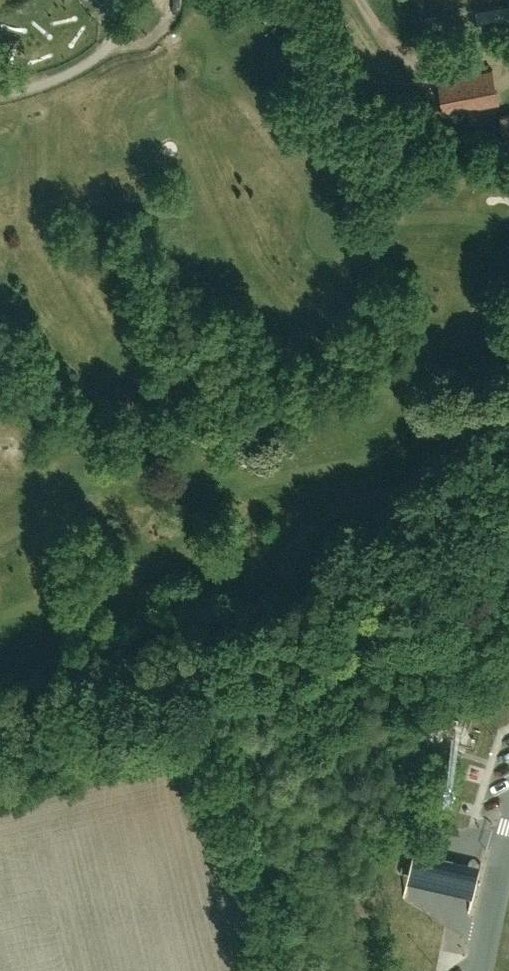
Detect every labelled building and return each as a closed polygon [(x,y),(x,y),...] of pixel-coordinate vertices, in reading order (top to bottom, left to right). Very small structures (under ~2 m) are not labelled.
[(508,18),(508,6),(477,11),(478,23),(508,18)] [(438,17),(427,19),(431,34),(441,32),(438,17)] [(492,71),(439,81),(445,112),(498,102),(492,71)] [(500,116),(506,148),(508,147),(508,114),(500,116)] [(433,719),(428,738),(439,742),(445,723),(433,719)] [(443,890),(474,897),(480,868),(449,861),(417,855),(411,883),(443,890)]
